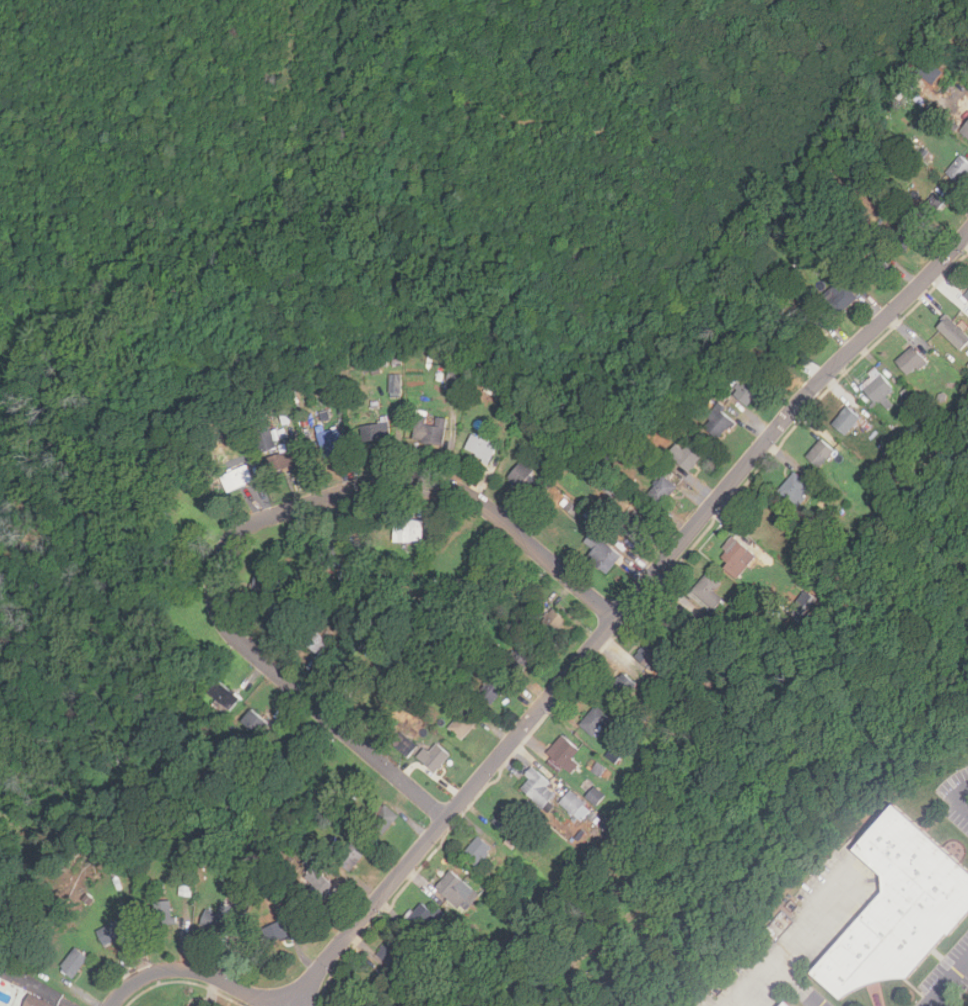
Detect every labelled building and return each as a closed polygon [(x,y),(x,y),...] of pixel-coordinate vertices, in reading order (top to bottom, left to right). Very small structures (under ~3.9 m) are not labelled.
[(960,155),(946,172),(960,184),(967,174),(967,162),(960,155)] [(930,224),(947,204),(933,192),(915,212),(930,224)] [(889,267),(877,254),(861,269),(872,282),(889,267)] [(837,314),(857,300),(842,280),(822,295),(837,314)] [(824,327),(812,313),(795,329),(808,342),(824,327)] [(960,350),(967,342),(967,336),(948,316),(937,327),(960,350)] [(926,360),(913,345),(895,360),(908,376),(926,360)] [(859,384),(876,403),(893,388),(877,369),(859,384)] [(448,382),(463,384),(464,376),(450,373),(448,382)] [(401,374),(391,374),(391,392),(401,392),(401,374)] [(747,405),(762,388),(749,376),(734,393),(747,405)] [(718,439),(735,420),(717,404),(700,423),(718,439)] [(861,418),(847,406),(832,422),(845,434),(861,418)] [(443,444),(447,419),(436,417),(435,420),(416,417),(412,439),(443,444)] [(277,448),(267,421),(251,427),(262,454),(277,448)] [(363,442),(391,439),(389,422),(361,425),(363,442)] [(346,448),(336,426),(316,435),(326,457),(346,448)] [(487,466),(497,445),(472,433),(462,455),(487,466)] [(834,450),(820,439),(806,456),(820,468),(834,450)] [(704,454),(689,441),(674,458),(688,471),(704,454)] [(271,474),(298,464),(292,449),(265,459),(271,474)] [(508,476),(528,496),(542,482),(522,462),(508,476)] [(227,492),(253,480),(247,465),(221,477),(227,492)] [(796,471),(780,492),(795,504),(812,485),(796,471)] [(677,487),(663,475),(646,494),(660,506),(677,487)] [(635,540),(649,522),(634,510),(619,527),(635,540)] [(395,524),(395,542),(425,542),(425,520),(408,520),(408,524),(395,524)] [(749,549),(754,544),(738,529),(731,537),(735,541),(721,555),(728,562),(723,568),(735,578),(756,556),(749,549)] [(593,549),(587,556),(605,573),(621,555),(594,531),(584,541),(593,549)] [(267,604),(275,577),(256,571),(248,599),(267,604)] [(715,591),(722,583),(708,571),(692,589),(714,609),(723,599),(715,591)] [(691,616),(677,605),(663,622),(677,633),(691,616)] [(567,621),(552,608),(537,627),(552,639),(567,621)] [(302,641),(321,659),(332,647),(313,629),(302,641)] [(635,656),(651,670),(667,652),(650,638),(635,656)] [(502,664),(515,677),(535,656),(522,643),(502,664)] [(638,685),(623,673),(608,690),(623,703),(638,685)] [(506,688),(492,676),(477,694),(490,706),(506,688)] [(230,710),(240,698),(219,681),(209,693),(230,710)] [(608,716),(595,705),(580,725),(593,735),(608,716)] [(479,720),(465,708),(448,728),(461,740),(479,720)] [(259,735),(269,724),(252,709),(242,720),(259,735)] [(579,750),(562,736),(547,753),(571,774),(579,765),(572,759),(579,750)] [(417,747),(408,738),(398,748),(408,757),(417,747)] [(445,781),(452,774),(443,767),(452,757),(436,743),(421,760),(445,781)] [(608,781),(614,772),(592,760),(587,769),(608,781)] [(523,777),(529,781),(522,789),(544,808),(558,791),(530,768),(523,777)] [(595,786),(586,797),(597,806),(606,795),(595,786)] [(591,809),(570,791),(559,803),(581,821),(591,809)] [(398,817),(384,803),(367,821),(381,835),(398,817)] [(492,821),(506,833),(520,815),(506,803),(492,821)] [(811,972),(842,999),(860,988),(878,980),(898,978),(908,978),(967,913),(967,870),(894,804),(853,849),(881,873),(882,890),(811,972)] [(492,848),(477,836),(462,854),(478,866),(492,848)] [(364,854),(351,843),(336,861),(350,872),(364,854)] [(315,867),(337,887),(314,914),(298,900),(313,883),(305,878),(315,867)] [(435,888),(460,909),(475,891),(450,870),(435,888)] [(178,895),(191,897),(194,876),(181,874),(178,895)] [(154,901),(154,925),(171,925),(171,901),(154,901)] [(218,913),(207,909),(200,924),(221,934),(233,908),(222,903),(218,913)] [(421,931),(435,914),(421,903),(407,920),(421,931)] [(105,948),(137,931),(129,914),(97,931),(105,948)] [(296,934),(288,917),(260,930),(267,947),(296,934)] [(407,947),(394,935),(377,954),(390,966),(407,947)] [(72,978),(89,958),(76,947),(59,967),(72,978)] [(25,1005),(58,1005),(32,993),(25,1005)] [(356,1005),(371,1005),(374,996),(359,993),(356,1005)]
